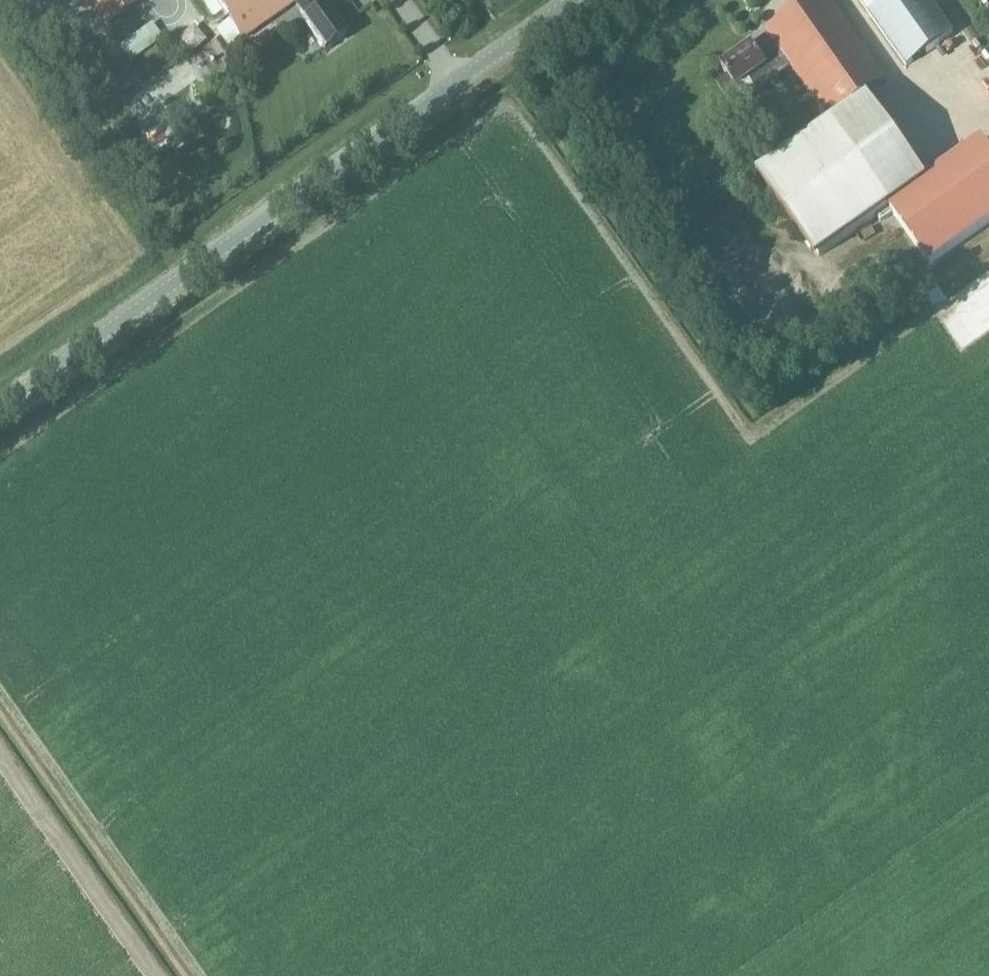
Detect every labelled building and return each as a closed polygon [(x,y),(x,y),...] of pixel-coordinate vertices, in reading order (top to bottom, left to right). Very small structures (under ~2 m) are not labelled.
[(138,3),(136,0),(85,0),(104,27),(138,3)] [(345,36),(324,6),(321,8),(315,0),(214,0),(242,39),(294,3),(306,19),(303,21),(324,51),(345,36)] [(886,78),(830,0),(811,0),(766,32),(769,37),(753,49),(751,45),(721,66),(736,88),(749,79),(757,92),(792,68),(831,123),(761,173),(820,256),(889,207),(930,265),(988,223),(988,148),(981,137),(925,177),(865,93),(886,78)] [(953,33),(929,0),(859,0),(905,67),(953,33)] [(84,15),(75,21),(85,38),(95,32),(84,15)] [(191,54),(196,63),(215,53),(210,44),(191,54)] [(974,129),(940,156),(944,161),(978,133),(974,129)]
